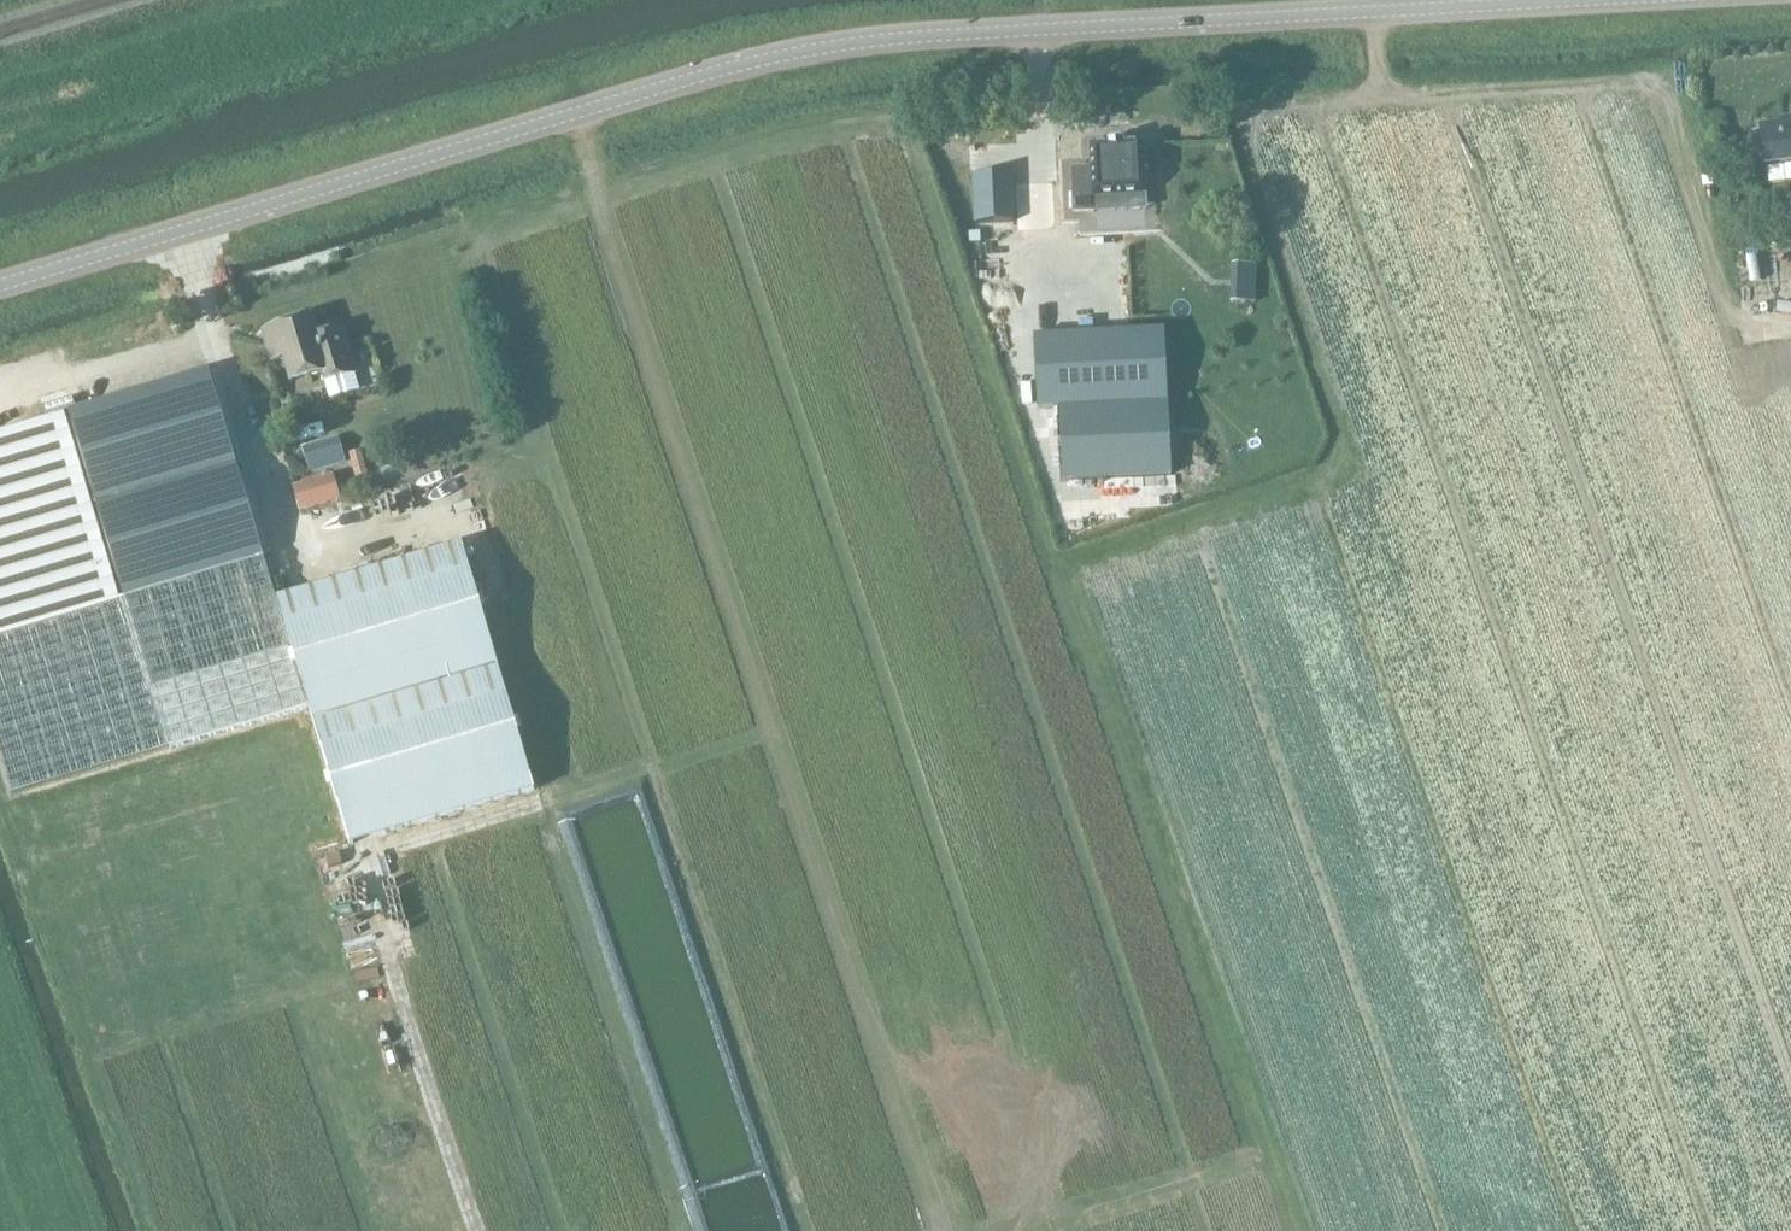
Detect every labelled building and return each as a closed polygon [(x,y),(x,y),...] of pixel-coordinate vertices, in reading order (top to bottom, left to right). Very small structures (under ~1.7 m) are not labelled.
[(1761,127),(1762,131),(1758,132),(1754,134),(1753,138),(1754,145),(1756,149),(1760,150),(1764,150),(1766,165),(1790,163),(1790,123),(1761,127)] [(1091,167),(1072,168),(1074,211),(1095,210),(1094,196),(1145,193),(1143,142),(1123,143),(1123,141),(1109,141),(1110,143),(1090,144),(1091,167)] [(1014,222),(1012,173),(973,175),(975,223),(1014,222)] [(1056,230),(1054,180),(1014,181),(1016,231),(1056,230)] [(1255,264),(1238,264),(1237,279),(1254,279),(1255,264)] [(313,316),(263,331),(272,360),(284,357),(292,382),(323,372),(326,381),(356,372),(343,327),(319,335),(313,316)] [(1165,330),(1034,337),(1038,408),(1059,407),(1063,480),(1172,474),(1165,330)] [(210,371),(70,413),(125,599),(265,556),(210,371)] [(0,433),(0,636),(125,599),(70,413),(70,412),(0,433)] [(326,442),(334,466),(345,462),(338,438),(326,442)] [(295,486),(302,510),(340,499),(333,475),(295,486)] [(278,600),(309,707),(349,840),(535,789),(463,544),(278,600)] [(0,648),(0,746),(162,1230),(394,1230),(636,1150),(520,805),(347,863),(248,565),(0,648)]
